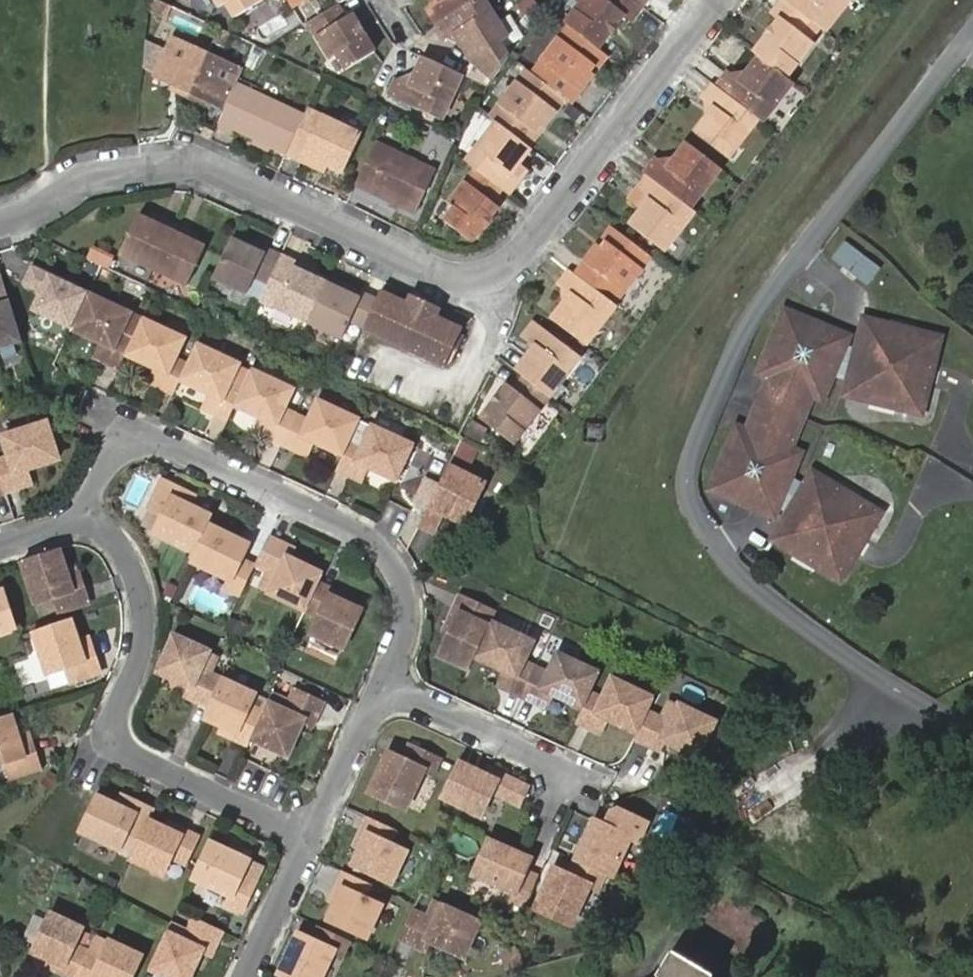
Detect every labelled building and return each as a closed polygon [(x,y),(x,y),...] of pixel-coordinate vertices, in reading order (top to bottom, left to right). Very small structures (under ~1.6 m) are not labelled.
[(182,23),(187,9),(163,0),(159,0),(154,12),(182,23)] [(247,8),(262,0),(242,0),(247,8)] [(312,0),(289,0),(295,11),(312,0)] [(439,6),(427,13),(435,26),(478,0),(436,0),(439,6)] [(435,26),(445,43),(457,36),(473,62),(491,76),(510,52),(501,45),(493,31),(500,27),(483,0),(478,0),(435,26)] [(541,18),(549,4),(541,0),(524,0),(520,6),(541,18)] [(643,6),(636,0),(579,0),(563,20),(566,23),(602,50),(628,17),(633,19),(643,6)] [(784,0),(782,0),(771,16),(778,21),(754,55),(757,57),(786,79),(810,46),(799,37),(810,20),(784,0)] [(810,20),(824,31),(847,0),(846,0),(784,0),(810,20)] [(342,5),(314,23),(336,58),(341,54),(349,67),(378,50),(357,17),(352,20),(342,5)] [(512,55),(525,64),(530,68),(555,37),(538,23),(512,55)] [(555,37),(530,68),(566,95),(573,101),(593,75),(588,71),(593,65),(598,69),(608,56),(602,50),(566,23),(555,37)] [(508,41),(500,27),(493,31),(501,45),(508,41)] [(170,50),(146,41),(145,69),(158,75),(170,50)] [(191,94),(208,57),(174,41),(170,50),(158,75),(156,78),(174,85),(191,94)] [(488,86),(500,96),(525,64),(512,55),(488,86)] [(235,89),(242,73),(208,57),(191,94),(209,103),(225,110),(235,89)] [(726,75),(716,88),(755,119),(760,122),(782,95),(776,91),(786,79),(757,57),(738,83),(726,75)] [(439,94),(447,77),(418,64),(405,89),(393,84),(387,95),(438,118),(447,97),(439,94)] [(501,120),(530,143),(539,130),(534,126),(538,120),(544,125),(566,95),(530,68),(525,64),(500,96),(490,110),(493,113),(501,119),(501,120)] [(588,71),(593,75),(598,69),(593,65),(588,71)] [(463,85),(447,77),(439,94),(447,97),(455,101),(463,85)] [(776,91),(782,95),(791,83),(786,79),(776,91)] [(187,101),(191,94),(174,85),(169,93),(187,101)] [(755,119),(716,88),(712,85),(703,100),(714,108),(696,133),(721,152),(732,139),(738,143),(755,119)] [(225,110),(218,125),(286,158),(304,121),(235,89),(225,110)] [(206,110),(209,103),(191,94),(187,101),(206,110)] [(493,113),(482,128),(491,134),(501,119),(493,113)] [(304,121),(286,158),(300,164),(303,158),(327,169),(340,176),(357,141),(305,117),(304,121)] [(465,151),(473,158),(504,183),(510,187),(519,174),(514,170),(533,144),(530,143),(501,120),(501,119),(491,134),(482,128),(465,151)] [(534,126),(539,130),(544,125),(538,120),(534,126)] [(732,139),(721,152),(728,156),(738,143),(732,139)] [(649,175),(652,178),(691,208),(715,179),(709,175),(716,164),(689,144),(670,169),(661,160),(649,175)] [(372,148),(353,188),(410,214),(428,174),(372,148)] [(324,175),(327,169),(303,158),(300,164),(324,175)] [(504,183),(473,158),(448,191),(453,196),(444,209),(473,232),(499,199),(495,195),(504,183)] [(722,169),(716,164),(709,175),(715,179),(722,169)] [(691,208),(652,178),(643,190),(656,200),(648,209),(635,227),(658,244),(668,231),(675,236),(694,210),(691,208)] [(648,209),(656,200),(643,190),(636,199),(648,209)] [(154,214),(150,222),(158,225),(161,217),(154,214)] [(123,252),(158,268),(177,225),(161,217),(158,225),(150,222),(139,216),(123,252)] [(592,244),(571,271),(613,303),(650,254),(609,222),(598,237),(604,242),(598,248),(592,244)] [(177,225),(158,268),(191,283),(207,246),(198,242),(191,239),(193,232),(177,225)] [(668,231),(658,244),(664,249),(675,236),(668,231)] [(191,239),(198,242),(201,235),(193,232),(191,239)] [(598,237),(592,244),(598,248),(604,242),(598,237)] [(865,285),(878,267),(841,239),(828,257),(865,285)] [(243,246),(231,241),(214,278),(248,294),(255,279),(268,285),(281,257),(267,251),(265,257),(243,246)] [(245,241),(243,246),(265,257),(267,251),(245,241)] [(281,257),(268,285),(260,302),(308,321),(325,284),(314,279),(293,269),(295,264),(281,257)] [(317,274),(295,264),(293,269),(314,279),(317,274)] [(613,303),(571,271),(567,269),(558,282),(571,292),(552,317),(580,338),(590,326),(597,331),(616,306),(613,303)] [(21,345),(0,272),(0,351),(21,345)] [(364,329),(377,301),(362,295),(359,299),(338,290),(325,284),(308,321),(341,337),(348,322),(364,329)] [(359,299),(362,295),(340,285),(338,290),(359,299)] [(103,357),(118,364),(123,351),(132,333),(118,328),(127,309),(85,290),(69,326),(99,340),(109,345),(103,357)] [(407,303),(381,291),(377,301),(364,329),(444,365),(446,360),(459,334),(461,330),(435,317),(432,324),(404,312),(407,303)] [(410,299),(407,303),(404,312),(432,324),(435,317),(438,311),(410,299)] [(914,409),(933,337),(910,331),(909,336),(885,329),(886,325),(862,319),(854,349),(837,345),(841,335),(783,311),(758,371),(770,375),(745,433),(734,429),(709,489),(767,513),(771,503),(786,512),(769,540),(791,553),(794,548),(815,561),(813,565),(833,577),(872,512),(851,500),(849,504),(828,489),(832,484),(811,470),(802,482),(785,469),(792,453),(781,449),(805,391),(816,395),(826,371),(847,376),(843,391),(867,397),(868,392),(892,398),(891,404),(914,409)] [(159,382),(173,389),(179,377),(187,359),(173,353),(181,335),(140,316),(132,333),(123,351),(155,366),(164,370),(159,382)] [(520,368),(525,374),(550,393),(580,355),(537,322),(526,335),(537,345),(520,368)] [(590,326),(580,338),(587,344),(597,331),(590,326)] [(452,363),(465,336),(459,334),(446,360),(452,363)] [(94,353),(103,357),(109,345),(99,340),(94,353)] [(213,407),(228,414),(233,401),(241,385),(226,378),(234,359),(195,341),(187,359),(179,377),(208,390),(219,395),(213,407)] [(164,370),(155,366),(149,378),(159,382),(164,370)] [(269,434),(283,439),(297,410),(283,404),(291,385),(250,367),(241,385),(233,401),(266,416),(276,421),(269,434)] [(550,393),(525,374),(517,384),(513,381),(487,414),(517,437),(550,393)] [(219,395),(208,390),(202,403),(213,407),(219,395)] [(297,410),(283,439),(298,446),(303,434),(314,440),(343,453),(351,436),(359,417),(320,398),(311,417),(297,410)] [(276,421),(266,416),(260,429),(269,434),(276,421)] [(367,443),(375,423),(359,417),(351,436),(367,443)] [(343,453),(338,464),(353,471),(358,459),(369,464),(399,478),(415,442),(375,423),(367,443),(351,436),(343,453)] [(6,491),(20,487),(16,474),(26,471),(61,461),(50,424),(6,438),(12,460),(0,463),(0,472),(6,491)] [(303,434),(298,446),(309,451),(314,440),(303,434)] [(475,461),(480,448),(462,442),(457,456),(475,461)] [(358,459),(353,471),(363,476),(369,464),(358,459)] [(429,506),(422,522),(436,529),(445,510),(467,519),(486,478),(450,462),(441,480),(429,506)] [(30,484),(26,471),(16,474),(20,487),(30,484)] [(417,501),(429,506),(441,480),(429,475),(417,501)] [(210,524),(213,517),(192,507),(175,499),(179,491),(163,483),(151,511),(165,518),(158,536),(196,555),(210,524)] [(196,499),(179,491),(175,499),(192,507),(196,499)] [(244,594),(257,565),(245,559),(252,543),(210,524),(196,555),(194,559),(234,579),(230,588),(244,594)] [(321,582),(325,572),(283,553),(287,543),(271,535),(258,563),(284,574),(275,593),(308,609),(321,582)] [(70,575),(62,550),(25,563),(40,607),(60,600),(63,613),(91,604),(87,589),(76,593),(70,575)] [(81,572),(70,575),(76,593),(87,589),(81,572)] [(321,582),(308,609),(325,616),(317,633),(352,650),(370,612),(345,601),(335,596),(338,590),(321,582)] [(348,595),(338,590),(335,596),(345,601),(348,595)] [(8,594),(0,597),(0,638),(20,631),(8,594)] [(449,638),(467,603),(462,600),(444,636),(449,638)] [(493,625),(497,618),(467,603),(449,638),(440,659),(470,674),(476,661),(493,625)] [(84,644),(75,620),(39,632),(55,675),(72,669),(77,682),(106,672),(100,657),(91,661),(84,644)] [(526,699),(539,670),(527,664),(536,645),(493,625),(476,661),(508,675),(519,680),(513,694),(525,700),(526,699)] [(215,704),(228,677),(216,671),(204,666),(212,648),(178,631),(161,667),(195,684),(205,689),(201,697),(215,704)] [(94,640),(84,644),(91,661),(100,657),(94,640)] [(204,666),(216,671),(224,653),(212,648),(204,666)] [(551,676),(539,670),(526,699),(539,705),(546,692),(557,697),(586,711),(593,695),(602,676),(560,657),(551,676)] [(519,680),(508,675),(502,689),(513,694),(519,680)] [(215,704),(210,715),(227,722),(240,729),(237,736),(252,742),(255,736),(265,714),(250,707),(258,691),(228,677),(215,704)] [(651,712),(656,701),(617,683),(608,702),(593,695),(586,711),(579,726),(594,733),(601,718),(611,722),(640,736),(651,712)] [(191,692),(201,697),(205,689),(195,684),(191,692)] [(270,703),(265,714),(255,736),(290,752),(291,752),(306,719),(310,710),(321,714),(327,700),(300,687),(294,701),(289,711),(270,703)] [(294,701),(275,692),(270,703),(289,711),(294,701)] [(546,692),(539,705),(551,711),(557,697),(546,692)] [(675,700),(667,719),(676,724),(684,705),(675,700)] [(640,736),(637,742),(651,749),(658,735),(668,739),(702,755),(718,721),(684,705),(676,724),(667,719),(651,712),(640,736)] [(310,710),(306,719),(314,722),(317,723),(321,714),(310,710)] [(17,714),(0,720),(0,771),(15,766),(20,780),(49,770),(42,752),(30,756),(25,740),(17,714)] [(601,718),(594,733),(604,738),(611,722),(601,718)] [(240,729),(227,722),(224,730),(237,736),(240,729)] [(658,735),(651,749),(662,754),(668,739),(658,735)] [(37,737),(25,740),(30,756),(42,752),(37,737)] [(413,809),(432,769),(440,772),(446,758),(418,745),(411,759),(395,752),(377,793),(413,809)] [(508,786),(458,762),(445,789),(444,802),(478,818),(489,795),(517,808),(527,788),(511,780),(508,786)] [(101,796),(99,799),(84,832),(123,849),(130,833),(147,841),(153,827),(156,822),(160,813),(145,807),(142,815),(124,807),(101,796)] [(128,799),(124,807),(142,815),(145,807),(128,799)] [(616,873),(623,876),(642,838),(650,841),(656,827),(626,812),(620,826),(604,818),(585,859),(616,873)] [(405,831),(377,818),(371,832),(376,834),(370,848),(363,865),(401,881),(415,851),(399,843),(405,831)] [(153,827),(147,841),(138,859),(138,860),(181,880),(188,863),(202,869),(215,841),(201,835),(198,841),(183,834),(156,822),(153,827)] [(186,828),(183,834),(198,841),(201,835),(186,828)] [(376,834),(371,832),(365,846),(370,848),(376,834)] [(452,833),(448,846),(468,852),(472,838),(452,833)] [(254,860),(215,841),(202,869),(197,880),(237,897),(232,906),(248,913),(261,884),(247,877),(254,860)] [(536,868),(532,867),(493,851),(478,887),(493,894),(515,904),(512,911),(528,919),(542,890),(529,884),(536,868)] [(616,873),(585,859),(579,874),(564,868),(546,908),(584,924),(602,884),(609,887),(616,873)] [(379,886),(351,874),(344,887),(352,890),(345,905),(337,921),(376,937),(390,906),(374,899),(379,886)] [(338,901),(345,905),(352,890),(344,887),(338,901)] [(446,900),(437,897),(429,915),(438,919),(446,900)] [(429,915),(415,910),(403,936),(418,942),(422,932),(431,936),(466,952),(483,916),(446,900),(438,919),(429,915)] [(713,920),(760,942),(769,925),(721,902),(713,920)] [(81,976),(83,976),(96,950),(80,943),(88,926),(57,911),(54,918),(43,943),(40,949),(56,958),(69,964),(66,970),(81,976)] [(34,939),(43,943),(54,918),(45,914),(34,939)] [(156,969),(174,976),(194,976),(207,950),(211,942),(220,946),(227,930),(200,917),(193,932),(190,940),(173,932),(156,969)] [(193,932),(177,924),(173,932),(190,940),(193,932)] [(326,927),(320,941),(305,935),(285,976),(286,976),(330,976),(341,952),(350,956),(357,941),(326,927)] [(426,946),(431,936),(422,932),(418,942),(426,946)] [(96,950),(107,956),(116,939),(104,933),(96,950)] [(83,976),(137,976),(147,953),(116,939),(107,956),(96,950),(83,976)] [(503,969),(519,963),(512,941),(495,948),(503,969)] [(216,954),(220,946),(211,942),(207,950),(216,954)] [(711,973),(711,972),(667,946),(654,968),(667,976),(708,976),(711,973)] [(53,964),(66,970),(69,964),(56,958),(53,964)]
